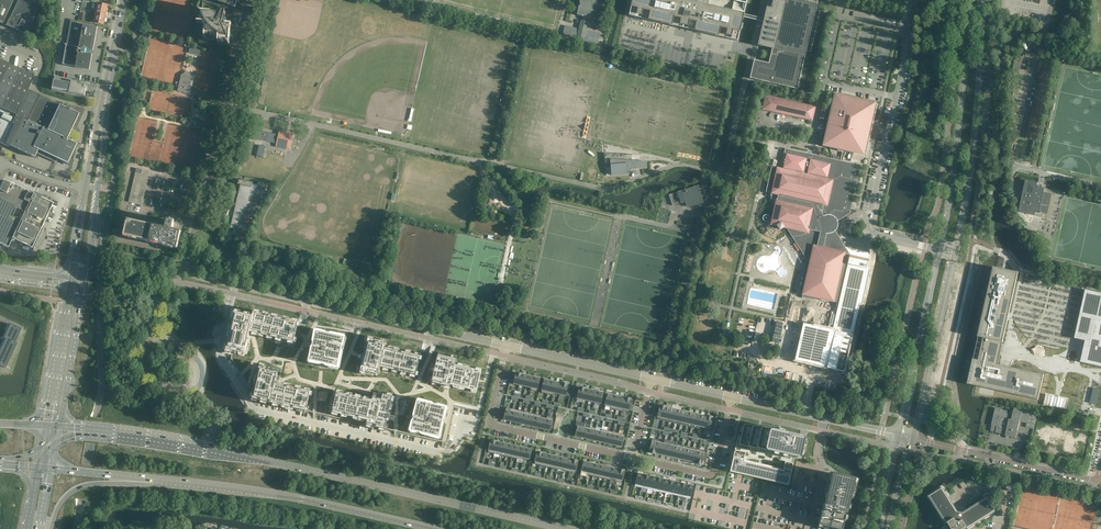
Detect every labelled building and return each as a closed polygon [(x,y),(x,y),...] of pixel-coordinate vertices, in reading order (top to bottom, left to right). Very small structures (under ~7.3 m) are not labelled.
[(2,23),(13,0),(0,0),(0,22),(2,23)] [(32,1),(31,0),(19,0),(17,4),(16,4),(14,9),(13,9),(13,10),(12,13),(11,13),(11,14),(7,25),(14,28),(17,30),(17,29),(20,31),(37,39),(38,36),(38,15),(36,14),(40,4),(32,1)] [(201,13),(200,13),(201,13),(201,20),(199,43),(229,45),(230,41),(231,33),(230,32),(231,26),(232,26),(230,26),(230,23),(230,22),(229,21),(229,20),(229,19),(228,19),(228,18),(227,17),(226,17),(226,16),(226,14),(223,13),(227,4),(235,7),(237,2),(238,0),(203,0),(201,13)] [(600,3),(599,2),(592,0),(580,0),(580,3),(580,5),(579,6),(577,14),(578,15),(595,19),(596,19),(600,3)] [(747,0),(632,0),(629,16),(737,41),(738,38),(742,20),(743,14),(747,0)] [(798,0),(773,0),(771,6),(770,6),(770,9),(771,9),(770,10),(766,9),(763,19),(762,25),(757,46),(772,49),(769,62),(754,59),(750,77),(797,87),(805,57),(806,51),(811,52),(820,11),(816,10),(817,4),(798,0)] [(94,9),(97,9),(106,11),(107,7),(106,7),(106,5),(98,3),(98,4),(95,3),(94,9)] [(105,18),(106,11),(97,9),(96,16),(105,18)] [(743,14),(742,20),(752,22),(762,25),(763,19),(753,17),(743,14)] [(104,22),(105,18),(96,16),(94,22),(103,24),(103,21),(104,22)] [(71,20),(69,33),(80,35),(95,38),(97,27),(77,23),(78,21),(71,20)] [(586,31),(588,22),(581,20),(579,29),(565,26),(562,37),(598,45),(599,41),(598,41),(599,38),(600,34),(586,31)] [(80,35),(69,33),(63,64),(76,66),(76,68),(89,70),(93,50),(78,47),(80,35)] [(95,38),(80,35),(78,47),(93,50),(95,38)] [(16,113),(23,99),(27,90),(34,76),(34,75),(34,74),(34,73),(34,72),(33,72),(32,71),(31,71),(30,71),(28,73),(0,60),(0,143),(2,144),(16,113)] [(211,93),(192,89),(192,88),(194,77),(194,76),(192,77),(188,71),(182,75),(178,91),(209,98),(211,93)] [(75,80),(74,80),(60,78),(55,77),(52,90),(85,96),(86,86),(77,84),(77,82),(75,81),(75,80)] [(59,104),(28,90),(27,90),(23,99),(16,113),(24,117),(67,138),(72,127),(74,127),(75,127),(83,110),(82,109),(83,108),(81,107),(80,108),(78,107),(77,108),(74,106),(74,107),(70,105),(68,109),(59,104)] [(837,151),(842,152),(843,152),(843,150),(844,149),(846,150),(846,151),(866,155),(877,104),(835,94),(823,145),(838,149),(837,151)] [(815,107),(814,107),(766,96),(763,109),(812,120),(815,107)] [(67,139),(67,138),(24,117),(16,113),(2,144),(9,148),(10,146),(34,157),(37,152),(51,159),(51,158),(55,160),(57,159),(57,158),(67,163),(76,144),(71,141),(70,141),(68,140),(67,139)] [(206,128),(207,122),(195,119),(194,120),(193,124),(206,128)] [(278,135),(263,131),(262,131),(260,140),(276,143),(287,146),(289,136),(290,134),(279,131),(278,135)] [(265,146),(259,145),(257,156),(263,157),(265,146)] [(771,167),(766,192),(772,193),(770,199),(771,199),(776,200),(775,206),(774,212),(773,218),(772,218),(771,224),(777,226),(779,229),(780,229),(783,227),(784,227),(786,228),(788,231),(789,232),(791,235),(793,239),(795,242),(796,243),(798,246),(800,250),(802,253),(803,254),(805,257),(807,261),(808,261),(810,261),(809,264),(808,270),(807,276),(805,282),(804,288),(803,294),(802,294),(803,295),(802,297),(802,298),(803,295),(806,295),(805,298),(811,299),(812,297),(815,297),(821,299),(827,300),(833,301),(839,302),(839,303),(833,330),(804,324),(796,360),(828,367),(828,368),(844,372),(853,335),(851,334),(854,319),(856,320),(860,304),(862,305),(870,269),(867,268),(870,255),(848,250),(845,247),(843,243),(841,240),(841,239),(839,236),(838,236),(836,232),(835,231),(835,230),(834,229),(835,223),(837,222),(837,221),(838,221),(839,220),(842,218),(843,218),(846,216),(850,214),(850,213),(851,208),(851,207),(852,202),(853,201),(854,196),(854,195),(855,190),(855,189),(857,184),(857,183),(858,178),(858,177),(859,172),(859,171),(861,166),(861,165),(860,165),(855,164),(854,164),(849,163),(848,162),(843,161),(843,160),(844,156),(844,155),(845,154),(845,153),(846,151),(846,150),(844,149),(843,150),(843,152),(842,152),(840,161),(837,160),(836,160),(831,158),(830,158),(819,156),(818,156),(813,154),(812,154),(807,153),(806,153),(801,152),(800,152),(795,150),(794,150),(789,149),(788,149),(786,148),(785,148),(785,149),(784,154),(784,155),(782,160),(782,161),(781,166),(781,167),(780,169),(778,169),(777,168),(771,167)] [(630,170),(632,169),(648,167),(647,162),(629,160),(629,161),(610,162),(611,165),(610,165),(605,165),(606,176),(606,175),(611,175),(630,174),(630,170)] [(248,225),(246,224),(251,216),(253,218),(258,208),(257,208),(255,207),(260,200),(262,201),(267,191),(266,191),(264,190),(266,186),(259,182),(256,185),(252,185),(253,183),(247,181),(248,181),(244,180),(244,181),(239,179),(238,184),(241,185),(240,187),(239,187),(239,188),(238,188),(238,189),(239,189),(239,190),(240,190),(239,192),(235,191),(231,207),(235,208),(231,226),(231,227),(231,228),(232,228),(233,229),(232,233),(239,237),(242,233),(244,235),(249,225),(248,225)] [(42,226),(40,225),(42,221),(44,221),(52,203),(40,198),(41,196),(39,195),(33,192),(32,194),(29,192),(29,193),(27,192),(28,192),(3,180),(0,186),(0,248),(1,245),(8,248),(12,239),(21,244),(31,248),(42,226)] [(1038,183),(1025,180),(1019,212),(1035,215),(1036,211),(1040,212),(1040,213),(1042,213),(1047,214),(1051,194),(1044,192),(1045,188),(1037,187),(1038,183)] [(703,185),(669,195),(672,206),(685,202),(686,206),(703,201),(702,197),(706,195),(703,185)] [(124,237),(125,237),(178,249),(182,232),(179,232),(181,223),(179,223),(180,220),(175,219),(174,221),(168,220),(166,226),(170,227),(169,229),(128,220),(124,237)] [(986,302),(967,384),(990,389),(1038,400),(1044,375),(998,364),(1018,273),(1018,272),(1017,272),(993,267),(988,289),(986,302)] [(1074,338),(1085,341),(1080,362),(1100,367),(1100,293),(1085,289),(1074,338)] [(235,312),(226,352),(232,353),(231,359),(241,374),(248,385),(254,393),(252,399),(306,411),(315,413),(364,424),(367,425),(385,429),(396,431),(444,443),(446,443),(456,402),(473,406),(477,391),(482,371),(473,369),(474,363),(457,359),(438,354),(433,353),(431,353),(426,352),(421,350),(371,339),(359,336),(357,336),(355,335),(314,326),(312,326),(307,324),(307,325),(303,324),(299,323),(254,313),(253,317),(235,312)] [(0,350),(0,365),(5,368),(16,343),(15,343),(21,329),(10,324),(3,338),(5,339),(3,344),(0,350)] [(942,370),(945,358),(939,357),(936,368),(942,370)] [(520,385),(522,374),(516,372),(515,378),(511,377),(510,383),(520,385)] [(525,386),(528,375),(522,374),(520,385),(525,386)] [(531,390),(534,377),(528,375),(525,386),(531,387),(530,390),(531,390)] [(540,378),(534,377),(531,390),(537,391),(540,378)] [(547,394),(550,380),(544,379),(541,392),(547,394)] [(553,395),(556,382),(550,380),(547,394),(553,395)] [(559,394),(562,383),(561,383),(556,382),(553,395),(554,393),(559,394)] [(568,384),(562,383),(559,394),(569,396),(570,391),(567,390),(568,384)] [(582,402),(585,388),(579,387),(579,390),(578,393),(574,392),(573,397),(577,398),(576,401),(582,402)] [(589,401),(591,390),(586,389),(586,388),(585,388),(582,402),(583,402),(583,399),(589,401)] [(1047,399),(1062,402),(1064,391),(1049,388),(1047,399)] [(594,402),(597,391),(591,390),(589,401),(594,402)] [(603,393),(597,391),(594,402),(601,403),(603,393)] [(610,408),(613,395),(607,394),(605,406),(610,407),(610,408)] [(616,410),(619,396),(613,395),(610,408),(616,410)] [(622,411),(625,397),(625,398),(619,396),(616,410),(622,411)] [(631,399),(625,397),(622,411),(622,410),(628,411),(629,410),(633,411),(634,405),(630,404),(631,399)] [(1046,401),(1045,405),(1065,409),(1066,405),(1046,401)] [(657,419),(663,420),(666,406),(660,405),(658,411),(656,411),(655,416),(657,417),(657,419)] [(666,406),(663,420),(669,422),(672,408),(666,407),(666,406)] [(510,421),(512,409),(506,407),(504,419),(507,420),(510,421)] [(991,425),(993,425),(992,430),(996,431),(995,433),(997,433),(1001,434),(1002,432),(1006,433),(1005,435),(1007,436),(1016,438),(1018,430),(1020,422),(1027,423),(1026,427),(1033,429),(1037,412),(1014,407),(1011,419),(1009,419),(1009,420),(1007,419),(1008,414),(1007,413),(1007,411),(995,408),(994,414),(992,425),(991,425)] [(677,410),(672,408),(669,422),(674,423),(677,410)] [(515,422),(518,410),(512,409),(510,421),(515,422)] [(521,424),(524,411),(518,410),(515,422),(521,424)] [(683,411),(677,410),(674,423),(680,424),(683,411)] [(527,425),(530,413),(529,415),(524,414),(524,411),(521,424),(527,425)] [(689,412),(683,411),(680,424),(686,426),(689,412)] [(695,414),(689,412),(686,426),(692,427),(695,414)] [(533,426),(536,414),(530,413),(527,425),(533,426)] [(539,428),(541,415),(536,414),(533,426),(539,428)] [(697,428),(701,415),(695,414),(692,427),(697,428)] [(544,429),(547,417),(547,418),(541,417),(542,415),(541,415),(539,428),(544,429)] [(703,430),(707,415),(706,415),(706,416),(701,415),(697,428),(703,430)] [(711,429),(713,423),(711,423),(713,417),(707,415),(703,430),(709,431),(710,428),(711,429)] [(553,418),(547,417),(544,429),(547,429),(550,430),(551,429),(552,429),(553,425),(552,424),(553,418)] [(581,437),(584,426),(584,425),(584,423),(578,422),(578,424),(576,424),(574,431),(576,432),(575,436),(581,437)] [(730,469),(730,472),(738,474),(744,475),(761,479),(788,485),(794,460),(794,458),(796,453),(799,436),(780,432),(778,431),(760,427),(758,427),(745,424),(744,424),(744,425),(743,425),(743,426),(741,437),(738,436),(734,451),(734,454),(733,459),(731,464),(730,469)] [(587,439),(590,426),(589,428),(584,426),(581,437),(587,439)] [(595,430),(596,428),(590,426),(587,439),(593,440),(595,430)] [(601,432),(601,429),(601,432),(595,430),(596,428),(595,430),(593,440),(599,441),(601,432)] [(604,443),(607,430),(601,429),(601,432),(599,441),(604,443)] [(610,444),(613,432),(607,430),(604,443),(610,444)] [(616,445),(619,433),(613,432),(610,444),(616,445)] [(622,447),(625,434),(619,433),(616,445),(622,447)] [(655,454),(658,440),(652,438),(652,441),(650,440),(648,446),(650,446),(649,453),(655,454)] [(669,445),(670,441),(665,439),(663,444),(664,444),(661,454),(667,456),(669,445)] [(494,453),(497,441),(491,440),(490,441),(489,440),(488,445),(489,445),(488,452),(494,453)] [(664,444),(658,442),(659,440),(658,440),(655,454),(656,453),(661,454),(664,444)] [(500,455),(503,443),(497,441),(494,453),(500,455)] [(673,457),(676,444),(676,443),(676,442),(673,441),(670,441),(669,445),(667,456),(673,457)] [(506,456),(508,444),(503,443),(500,455),(506,456)] [(511,457),(514,445),(508,444),(506,456),(511,457)] [(681,445),(676,444),(673,457),(678,458),(681,445)] [(517,459),(520,447),(514,445),(511,457),(517,459)] [(687,446),(681,445),(678,458),(684,460),(687,446)] [(693,448),(687,446),(684,460),(690,461),(693,448)] [(523,460),(526,448),(520,447),(517,459),(523,460)] [(532,449),(526,448),(523,460),(523,459),(529,460),(532,449)] [(699,449),(693,448),(690,461),(695,462),(695,463),(696,463),(699,449)] [(704,453),(705,450),(699,449),(696,463),(702,465),(703,458),(705,459),(706,453),(704,453)] [(540,465),(543,453),(537,451),(535,461),(534,464),(540,465)] [(546,466),(549,454),(543,453),(540,465),(546,466)] [(465,454),(463,462),(470,464),(472,456),(465,454)] [(552,468),(555,456),(549,454),(546,466),(552,468)] [(558,469),(560,457),(555,456),(552,468),(558,469)] [(563,470),(566,458),(560,457),(558,469),(563,470)] [(569,472),(572,459),(572,460),(566,458),(563,470),(569,472)] [(575,473),(578,461),(572,459),(569,472),(575,473)] [(581,471),(580,475),(587,476),(587,475),(590,463),(584,461),(581,471)] [(590,463),(587,475),(593,476),(595,464),(590,463)] [(595,464),(593,476),(598,477),(601,465),(595,464)] [(601,465),(598,477),(604,479),(607,467),(601,465)] [(607,467),(604,479),(610,480),(613,468),(607,467)] [(613,468),(610,480),(616,481),(619,469),(618,469),(613,468)] [(619,469),(616,481),(622,483),(625,470),(619,469)] [(829,472),(816,528),(841,528),(853,477),(835,473),(829,472)] [(638,473),(635,486),(641,487),(644,475),(638,473)] [(644,475),(641,487),(647,489),(650,476),(644,475)] [(650,476),(647,489),(653,490),(656,478),(650,476)] [(656,478),(653,490),(659,492),(662,479),(656,478)] [(662,479),(659,492),(666,493),(668,480),(662,479)] [(668,480),(666,493),(672,494),(674,482),(668,480)] [(674,482),(672,494),(678,496),(681,483),(674,482)] [(681,483),(678,496),(684,497),(687,485),(681,483)] [(687,485),(684,497),(690,499),(693,486),(687,485)] [(996,512),(987,497),(986,498),(963,512),(962,511),(961,511),(960,511),(959,511),(958,511),(943,488),(943,487),(929,496),(929,497),(946,523),(946,524),(948,523),(950,523),(951,524),(950,525),(953,528),(952,528),(969,528),(968,528),(995,512),(996,512)]
